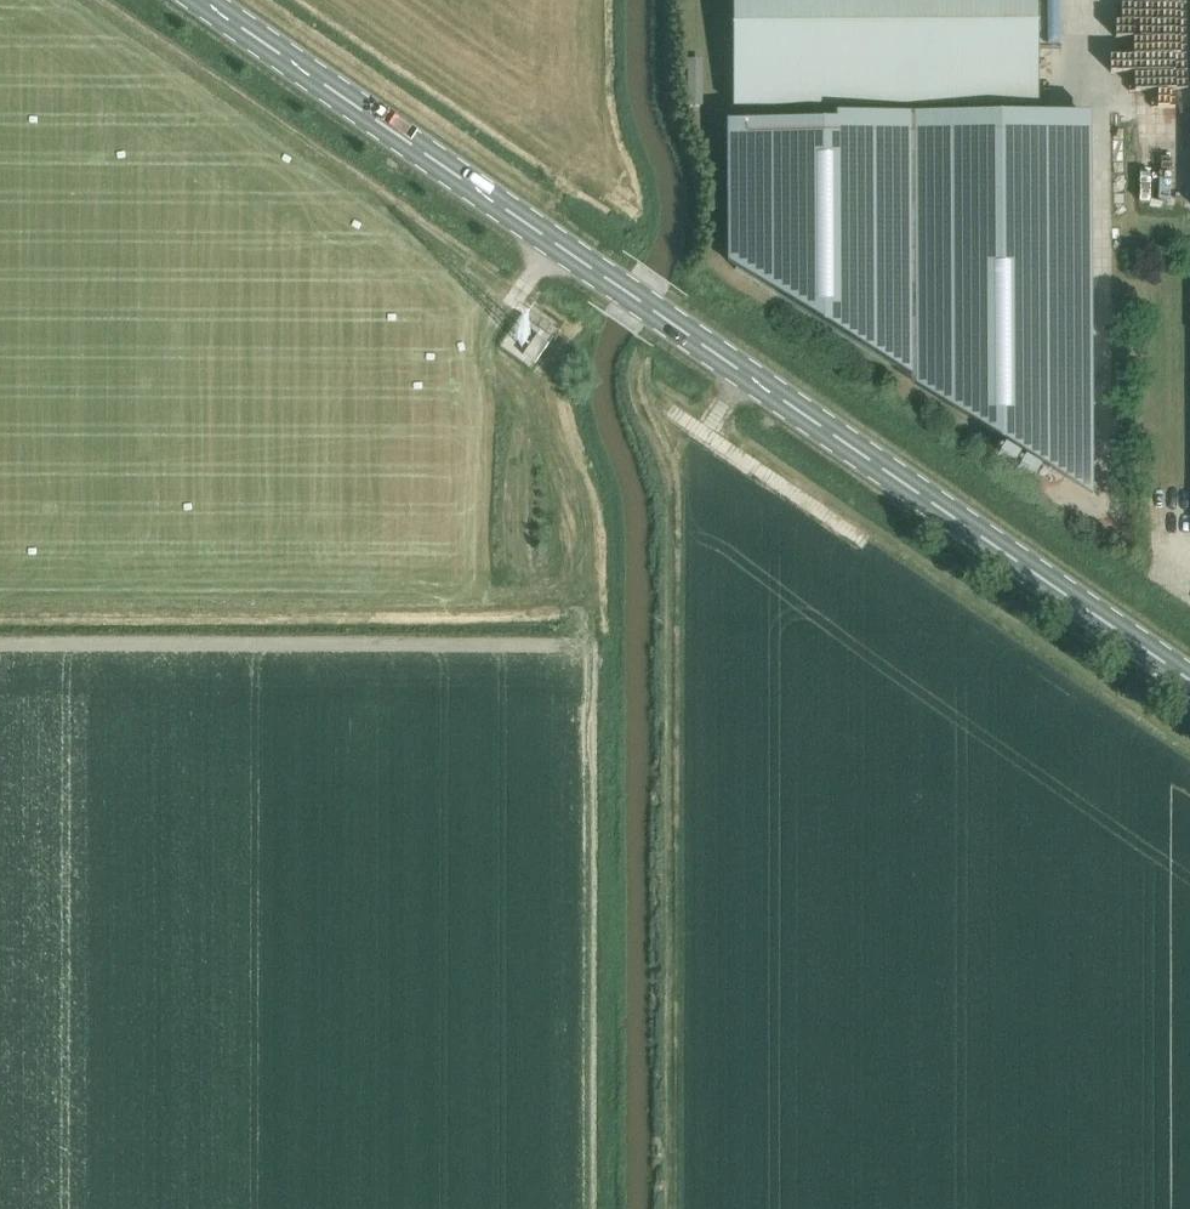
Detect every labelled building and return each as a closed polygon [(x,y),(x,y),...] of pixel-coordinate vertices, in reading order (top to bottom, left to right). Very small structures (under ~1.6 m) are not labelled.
[(739,100),(812,100),(864,99),(1032,97),(1031,0),(738,0),(739,100)] [(735,122),(735,270),(1091,490),(1090,119),(865,121),(864,99),(812,100),(813,121),(735,122)] [(536,336),(523,355),(535,363),(548,344),(536,336)]
